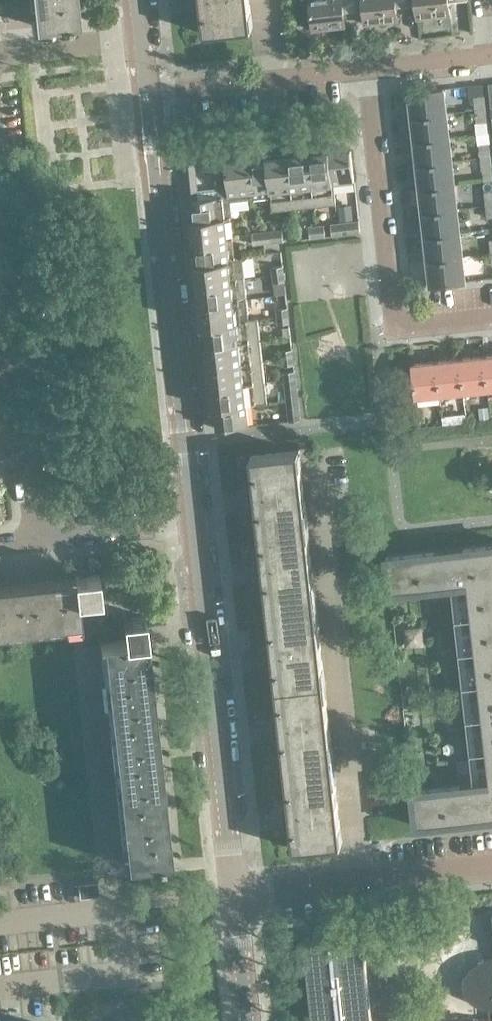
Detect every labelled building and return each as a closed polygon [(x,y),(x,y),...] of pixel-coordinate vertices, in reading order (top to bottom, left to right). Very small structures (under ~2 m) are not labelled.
[(30,2),(34,1),(36,25),(66,21),(67,24),(73,24),(72,21),(80,20),(80,18),(78,0),(29,0),(30,2)] [(194,14),(202,13),(204,32),(252,27),(249,0),(193,0),(194,14)] [(313,29),(346,25),(345,10),(363,8),(362,0),(310,0),(313,29)] [(363,8),(364,23),(399,19),(398,5),(415,4),(415,0),(362,0),(363,8)] [(415,4),(417,18),(450,14),(448,1),(453,0),(415,0),(415,4)] [(444,88),(410,92),(413,116),(446,112),(444,88)] [(474,96),(475,108),(486,107),(484,95),(474,96)] [(486,107),(475,108),(477,121),(487,120),(486,107)] [(446,112),(413,116),(416,140),(449,136),(446,112)] [(449,136),(416,140),(418,164),(452,160),(449,136)] [(479,144),(480,157),(490,156),(489,143),(479,144)] [(227,178),(216,179),(218,195),(224,194),(230,194),(231,200),(271,196),(273,209),(336,202),(334,183),(355,180),(351,149),(247,160),(247,156),(225,158),(227,178)] [(490,156),(480,157),(482,170),(483,170),(491,168),(491,167),(490,156)] [(418,164),(421,188),(454,184),(452,160),(418,164)] [(188,199),(193,198),(200,197),(195,162),(184,163),(188,199)] [(483,170),(483,179),(484,180),(491,179),(491,167),(491,168),(483,170)] [(454,184),(421,188),(423,212),(457,208),(454,184)] [(200,197),(193,198),(219,428),(250,425),(246,403),(267,401),(258,317),(249,318),(242,257),(231,258),(226,217),(233,216),(231,200),(230,194),(224,194),(218,195),(200,197)] [(351,206),(338,207),(340,221),(353,220),(351,206)] [(457,208),(423,212),(426,235),(460,232),(457,208)] [(331,222),(332,234),(360,231),(359,219),(353,220),(340,221),(338,221),(331,222)] [(325,223),(317,224),(318,235),(326,234),(325,223)] [(309,225),(310,236),(318,235),(317,224),(309,225)] [(284,239),(283,227),(273,229),(275,240),(281,240),(284,239)] [(275,240),(273,229),(263,230),(265,241),(275,240)] [(265,241),(263,230),(252,231),(253,243),(264,242),(265,241)] [(460,232),(426,235),(429,259),(462,256),(460,232)] [(462,256),(429,259),(431,283),(465,280),(462,256)] [(271,265),(272,273),(284,272),(283,264),(271,265)] [(284,272),(272,273),(273,282),(285,280),(284,272)] [(276,307),(277,315),(288,314),(287,306),(276,307)] [(288,314),(277,315),(278,323),(289,322),(288,314)] [(281,349),(282,357),(293,355),(292,348),(281,349)] [(293,355),(282,357),(282,365),(294,364),(293,355)] [(484,355),(460,357),(464,390),(488,388),(484,355)] [(460,357),(436,360),(440,393),(464,390),(460,357)] [(440,393),(436,360),(412,363),(414,383),(414,387),(415,387),(416,396),(440,393)] [(296,378),(295,369),(283,371),(284,379),(296,378)] [(298,397),(296,378),(284,379),(286,398),(298,397)] [(300,419),(298,397),(286,398),(289,420),(300,419)] [(490,417),(489,406),(478,407),(480,418),(490,417)] [(465,413),(457,414),(458,423),(466,422),(465,413)] [(254,487),(247,488),(249,511),(257,510),(259,534),(308,529),(299,450),(251,455),(254,487)] [(262,559),(255,560),(257,583),(264,582),(268,611),(316,606),(308,529),(259,534),(262,559)] [(386,555),(390,591),(468,582),(490,780),(412,788),(416,824),(426,823),(465,819),(464,817),(491,814),(491,543),(464,546),(465,554),(436,558),(435,549),(386,555)] [(0,583),(0,632),(82,623),(79,597),(101,594),(99,572),(75,575),(0,583)] [(271,646),(264,647),(267,670),(274,669),(276,689),(325,684),(316,606),(268,611),(271,646)] [(125,639),(100,642),(100,643),(122,838),(122,839),(122,840),(126,839),(129,863),(160,860),(160,863),(165,862),(165,859),(173,859),(148,637),(146,614),(123,617),(125,639)] [(403,629),(407,645),(426,640),(422,623),(403,629)] [(279,718),(272,719),(274,742),(282,741),(285,767),(333,762),(325,684),(276,689),(279,718)] [(289,805),(281,806),(284,829),(291,828),(293,847),(342,842),(333,762),(285,767),(289,805)] [(98,879),(78,881),(79,896),(100,894),(98,879)] [(363,935),(304,942),(312,1020),(373,1020),(363,935)] [(491,956),(488,957),(485,958),(483,959),(481,960),(479,961),(476,962),(474,963),(472,965),(470,966),(469,968),(467,969),(466,971),(465,973),(464,976),(463,978),(463,980),(463,983),(463,985),(464,988),(464,990),(465,992),(467,994),(468,997),(470,998),(472,1000),(475,1002),(477,1003),(480,1004),(483,1005),(486,1006),(489,1007),(491,1007),(491,956)]
